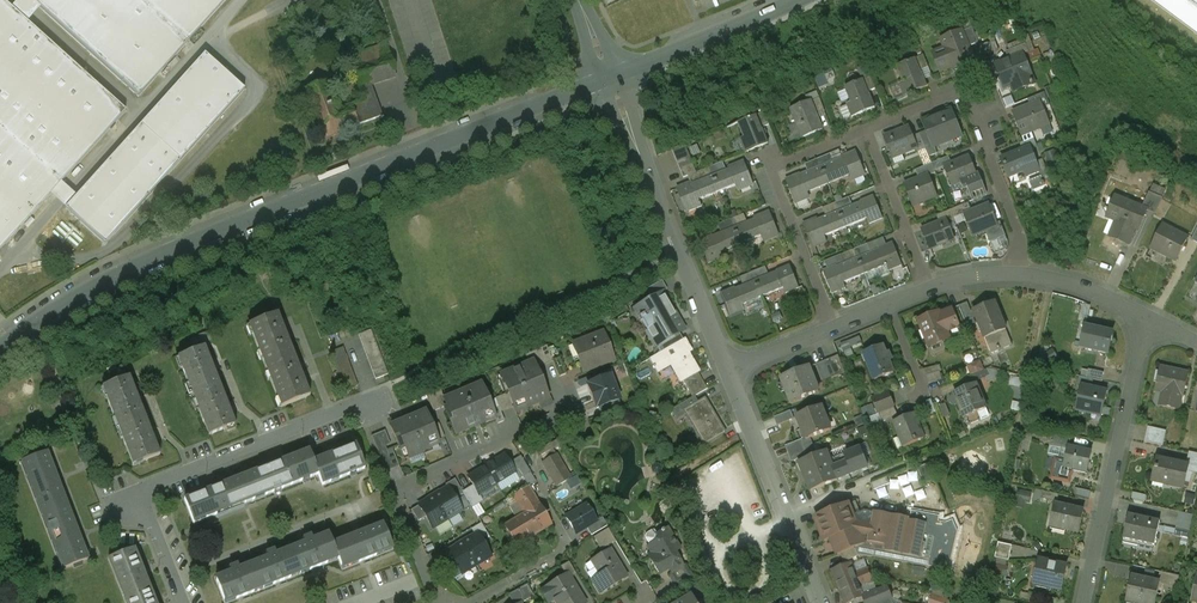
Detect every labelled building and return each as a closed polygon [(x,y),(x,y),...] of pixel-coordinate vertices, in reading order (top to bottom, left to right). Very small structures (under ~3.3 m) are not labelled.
[(5,0),(0,0),(0,250),(125,107),(5,0)] [(141,94),(225,0),(35,0),(141,94)] [(1165,9),(1196,33),(1196,0),(1171,0),(1165,9)] [(972,28),(962,32),(968,47),(979,43),(972,28)] [(962,32),(942,40),(948,55),(936,60),(941,72),(953,67),(953,68),(973,60),(968,47),(962,32)] [(349,54),(359,88),(371,84),(395,76),(384,43),(349,54)] [(1026,44),(1010,50),(1013,58),(1022,55),(1023,55),(1029,53),(1026,44)] [(244,90),(205,55),(66,209),(105,243),(244,90)] [(1013,58),(996,65),(1005,87),(1017,82),(1020,89),(1034,84),(1023,55),(1022,55),(1013,58)] [(924,56),(915,59),(921,74),(922,74),(924,80),(932,76),(924,56)] [(915,59),(897,66),(903,81),(899,83),(904,96),(927,87),(924,80),(922,74),(921,74),(915,59)] [(871,77),(863,80),(868,92),(876,89),(871,77)] [(863,80),(845,87),(851,102),(847,104),(851,116),(852,118),(875,108),(870,95),(869,95),(868,92),(863,80)] [(330,81),(300,92),(317,138),(357,125),(350,104),(340,108),(330,81)] [(363,99),(350,104),(357,125),(383,116),(371,84),(359,88),(363,99)] [(1045,92),(1028,100),(1030,106),(1041,102),(1043,108),(1050,105),(1045,92)] [(820,98),(811,101),(816,115),(825,111),(820,98)] [(811,101),(792,109),(803,138),(822,130),(816,115),(811,101)] [(1030,106),(1013,113),(1021,135),(1050,124),(1043,108),(1041,102),(1030,106)] [(847,106),(841,109),(844,118),(851,116),(847,106)] [(951,111),(924,122),(927,131),(933,146),(934,146),(961,135),(951,111)] [(765,112),(757,115),(762,128),(770,125),(765,112)] [(762,128),(757,115),(738,123),(744,138),(740,139),(745,153),(768,143),(763,130),(762,130),(762,128)] [(909,128),(884,138),(891,156),(901,152),(902,154),(917,148),(918,148),(913,136),(909,128)] [(927,131),(920,134),(926,149),(929,157),(937,154),(934,146),(933,146),(927,131)] [(920,134),(913,136),(918,148),(917,148),(919,152),(926,149),(920,134)] [(1034,138),(1020,144),(1023,150),(1030,147),(1031,150),(1038,147),(1034,138)] [(697,173),(685,144),(672,150),(684,178),(688,176),(697,173)] [(1023,150),(1001,159),(1008,177),(1024,171),(1026,176),(1039,171),(1031,150),(1030,147),(1023,150)] [(856,152),(843,157),(843,159),(835,162),(822,167),(828,183),(850,175),(852,180),(865,175),(856,152)] [(831,154),(818,159),(822,167),(835,162),(831,154)] [(969,156),(944,166),(944,167),(951,184),(961,180),(962,183),(977,176),(977,175),(969,156)] [(949,157),(932,164),(935,171),(944,167),(944,166),(951,163),(949,157)] [(818,159),(805,164),(808,173),(822,167),(818,159)] [(723,162),(710,167),(713,176),(726,170),(723,162)] [(743,162),(730,168),(730,169),(726,170),(713,176),(720,192),(737,185),(739,190),(753,185),(743,162)] [(932,164),(916,170),(919,179),(929,176),(936,173),(935,171),(932,164)] [(710,167),(697,173),(700,181),(713,176),(710,167)] [(808,173),(800,176),(800,175),(787,180),(796,203),(809,198),(807,192),(828,183),(822,167),(808,173)] [(697,173),(688,176),(691,183),(692,184),(700,181),(697,173)] [(977,176),(962,183),(961,183),(962,183),(964,189),(968,188),(971,194),(984,189),(978,174),(977,175),(977,176)] [(700,181),(692,184),(691,183),(678,189),(687,211),(701,206),(698,200),(720,192),(713,176),(700,181)] [(919,179),(905,185),(913,206),(937,196),(929,176),(919,179)] [(1042,176),(1030,181),(1033,190),(1045,185),(1043,182),(1043,183),(1040,177),(1042,177),(1042,176)] [(1163,198),(1149,192),(1142,208),(1147,210),(1155,214),(1163,198)] [(853,206),(839,211),(846,227),(867,219),(870,224),(883,219),(874,196),(860,201),(861,202),(853,206)] [(849,197),(836,203),(839,211),(853,206),(849,197)] [(1142,208),(1115,197),(1110,208),(1120,213),(1112,234),(1130,242),(1135,229),(1139,230),(1147,210),(1142,208)] [(836,203),(823,208),(826,217),(839,211),(836,203)] [(969,203),(951,210),(954,220),(965,216),(965,215),(972,212),(969,203)] [(972,212),(965,215),(965,216),(973,236),(986,230),(997,226),(997,225),(989,205),(972,212)] [(951,210),(936,216),(939,223),(947,219),(949,225),(956,223),(954,220),(951,210)] [(826,217),(818,220),(818,219),(804,224),(814,247),(827,242),(825,236),(846,227),(839,211),(826,217)] [(748,222),(734,228),(741,244),(762,235),(765,241),(778,235),(769,212),(755,218),(756,219),(748,222)] [(744,214),(731,219),(734,228),(748,222),(744,214)] [(731,219),(718,225),(721,233),(734,228),(731,219)] [(939,223),(921,230),(929,250),(945,243),(944,241),(954,237),(949,225),(947,219),(939,223)] [(997,226),(986,230),(991,242),(1005,236),(1000,224),(997,225),(997,226)] [(1188,238),(1163,225),(1151,248),(1176,261),(1188,238)] [(721,233),(713,236),(712,235),(699,241),(709,263),(722,258),(719,253),(741,244),(734,228),(721,233)] [(872,253),(858,258),(865,274),(886,266),(889,271),(902,266),(893,243),(879,248),(880,249),(872,253)] [(868,244),(855,249),(858,258),(872,253),(868,244)] [(855,249),(841,255),(845,263),(858,258),(855,249)] [(845,263),(837,267),(837,266),(823,271),(832,294),(846,288),(844,283),(865,274),(858,258),(845,263)] [(769,275),(756,280),(762,296),(784,288),(786,293),(799,288),(790,265),(777,270),(777,271),(769,275)] [(766,267),(752,272),(756,280),(769,275),(766,267)] [(752,272),(739,277),(742,286),(756,280),(752,272)] [(662,280),(646,289),(652,299),(661,293),(662,293),(667,290),(662,280)] [(742,286),(734,289),(734,288),(721,293),(730,316),(743,311),(741,305),(762,296),(756,280),(742,286)] [(652,299),(636,308),(658,346),(677,335),(679,334),(674,325),(677,324),(673,316),(674,315),(662,293),(661,293),(652,299)] [(985,306),(974,311),(985,339),(994,335),(1001,350),(1012,346),(1006,330),(995,302),(993,303),(993,304),(985,307),(985,306)] [(968,303),(959,307),(966,322),(974,319),(968,303)] [(966,322),(959,307),(951,310),(952,310),(956,322),(958,325),(966,322)] [(956,322),(952,310),(940,315),(945,326),(954,322),(956,322)] [(939,313),(919,322),(930,348),(950,340),(945,326),(940,315),(939,313)] [(278,314),(249,325),(249,326),(252,325),(255,332),(252,333),(259,352),(262,351),(265,358),(262,359),(267,373),(270,372),(273,379),(270,380),(277,399),(280,398),(283,405),(280,406),(281,407),(310,396),(307,389),(303,390),(302,386),(306,385),(298,366),(295,367),(293,363),(296,362),(291,348),(288,349),(286,345),(289,344),(282,325),(278,326),(277,322),(280,321),(278,314)] [(1113,333),(1085,327),(1081,348),(1082,348),(1083,345),(1096,348),(1096,351),(1108,354),(1113,333)] [(371,330),(358,334),(361,341),(373,336),(371,330)] [(603,332),(573,345),(583,371),(614,359),(603,332)] [(677,335),(658,346),(662,352),(680,341),(677,335)] [(863,335),(843,343),(846,350),(866,343),(863,335)] [(373,336),(361,341),(363,347),(376,343),(373,336)] [(662,352),(649,359),(656,372),(669,364),(680,384),(683,382),(697,373),(699,372),(685,348),(688,346),(684,339),(662,352)] [(376,343),(363,347),(366,354),(378,349),(376,343)] [(547,346),(525,355),(529,363),(533,362),(535,368),(552,361),(552,360),(547,346)] [(883,346),(864,354),(875,381),(894,373),(889,362),(892,360),(889,353),(886,354),(883,346)] [(235,425),(205,347),(178,358),(208,436),(235,425)] [(343,348),(331,352),(333,359),(345,354),(343,348)] [(378,349),(366,354),(368,360),(381,355),(378,349)] [(345,354),(333,359),(335,365),(348,360),(345,354)] [(381,355),(368,360),(371,366),(383,362),(381,355)] [(839,356),(824,362),(831,378),(845,372),(839,356)] [(560,357),(552,360),(552,361),(559,377),(566,374),(560,357)] [(973,374),(987,369),(984,359),(969,364),(973,374)] [(348,360),(335,365),(338,372),(350,367),(348,360)] [(383,362),(371,366),(373,373),(385,368),(383,362)] [(529,363),(502,374),(509,392),(507,393),(513,407),(515,412),(548,398),(535,368),(533,362),(529,363)] [(350,367),(338,372),(340,378),(353,373),(350,367)] [(809,367),(782,377),(788,391),(787,392),(791,403),(819,392),(809,367)] [(385,368),(373,373),(376,379),(388,375),(385,368)] [(1188,375),(1172,372),(1173,370),(1160,368),(1155,390),(1163,392),(1160,406),(1179,410),(1182,396),(1184,396),(1188,375)] [(1104,373),(1088,370),(1087,378),(1094,380),(1102,382),(1104,373)] [(353,373),(340,378),(343,384),(355,380),(353,373)] [(697,373),(683,382),(692,398),(694,397),(707,389),(697,373)] [(609,375),(584,385),(597,416),(622,406),(609,375)] [(1012,384),(1026,386),(1027,377),(1013,375),(1012,384)] [(129,377),(102,388),(133,466),(160,455),(129,377)] [(1087,378),(1080,377),(1078,386),(1081,387),(1082,387),(1092,389),(1094,380),(1087,378)] [(355,380),(343,384),(345,391),(358,386),(355,380)] [(976,384),(954,393),(965,418),(978,413),(987,409),(976,384)] [(445,400),(443,400),(446,406),(457,432),(494,417),(492,410),(481,385),(445,400)] [(1092,389),(1082,387),(1081,387),(1076,410),(1091,414),(1092,411),(1103,413),(1107,392),(1092,389)] [(441,390),(427,396),(433,411),(446,406),(443,400),(445,400),(441,390)] [(507,393),(495,398),(498,407),(500,412),(513,407),(507,393)] [(889,393),(873,399),(879,414),(894,407),(889,393)] [(692,398),(671,410),(677,420),(687,415),(685,411),(698,403),(694,397),(692,398)] [(698,403),(685,411),(687,415),(705,444),(724,433),(704,400),(698,403)] [(821,406),(797,416),(806,440),(831,430),(821,406)] [(500,412),(498,407),(492,410),(494,417),(496,423),(504,420),(500,412)] [(894,407),(879,414),(883,422),(898,416),(894,407)] [(791,411),(774,417),(777,425),(794,419),(791,411)] [(425,412),(390,426),(399,448),(404,446),(409,457),(422,452),(421,450),(438,443),(437,440),(431,426),(425,412)] [(978,413),(965,418),(968,425),(981,420),(978,413)] [(914,415),(894,423),(900,437),(904,446),(904,447),(924,439),(914,415)] [(439,423),(431,426),(437,440),(444,437),(439,423)] [(1166,431),(1148,427),(1144,442),(1163,446),(1166,431)] [(388,454),(385,446),(390,444),(385,431),(371,436),(385,471),(399,466),(394,452),(388,454)] [(1072,436),(1053,432),(1051,441),(1070,445),(1072,436)] [(900,437),(894,440),(898,448),(904,446),(900,437)] [(802,439),(786,446),(789,454),(805,447),(802,439)] [(347,447),(313,461),(318,474),(322,485),(365,469),(355,444),(354,445),(355,446),(348,449),(347,447)] [(805,447),(789,454),(792,462),(808,455),(805,447)] [(860,448),(845,454),(848,461),(833,468),(838,480),(867,468),(860,448)] [(1092,453),(1068,448),(1064,467),(1074,469),(1088,472),(1092,453)] [(255,471),(236,479),(236,478),(230,481),(210,489),(203,491),(204,492),(184,500),(193,524),(217,514),(216,514),(243,503),(243,504),(318,474),(313,461),(309,451),(301,454),(301,453),(285,459),(278,461),(279,462),(262,468),(262,469),(255,472),(255,471)] [(826,451),(802,461),(809,479),(807,480),(811,491),(838,480),(833,468),(830,460),(826,451)] [(1189,452),(1186,465),(1189,465),(1196,467),(1196,454),(1189,452)] [(88,559),(46,453),(22,462),(64,569),(88,559)] [(570,478),(556,454),(542,462),(556,486),(570,478)] [(845,454),(830,460),(833,468),(848,461),(845,454)] [(505,455),(486,466),(497,483),(503,480),(503,481),(509,477),(509,476),(515,473),(515,472),(510,463),(505,455)] [(530,472),(520,456),(510,463),(515,472),(515,473),(519,480),(530,473),(530,472)] [(1186,465),(1158,459),(1153,479),(1184,486),(1189,465),(1186,465)] [(927,465),(918,469),(924,484),(933,480),(927,465)] [(486,466),(468,477),(473,485),(478,495),(479,494),(485,491),(486,492),(491,488),(491,487),(497,483),(486,466)] [(462,491),(455,479),(445,485),(447,488),(448,488),(454,499),(464,493),(462,491)] [(473,485),(462,491),(464,493),(472,508),(483,501),(479,494),(478,495),(473,485)] [(529,486),(506,500),(516,518),(539,504),(529,486)] [(454,499),(448,488),(447,488),(434,496),(447,519),(461,510),(454,499)] [(1029,500),(1034,501),(1036,492),(1022,488),(1017,505),(1027,507),(1029,500)] [(1079,488),(1078,498),(1093,498),(1094,489),(1079,488)] [(1059,495),(1043,491),(1041,499),(1058,502),(1059,495)] [(1146,495),(1133,493),(1131,499),(1145,502),(1146,495)] [(434,496),(419,505),(426,516),(433,527),(447,519),(434,496)] [(516,518),(504,526),(516,546),(551,524),(539,504),(516,518)] [(849,504),(815,518),(824,541),(831,539),(832,540),(833,540),(836,547),(835,548),(835,549),(837,548),(839,553),(837,554),(838,556),(841,554),(855,549),(858,556),(872,557),(873,557),(928,567),(936,536),(926,535),(926,530),(927,525),(926,525),(918,523),(918,520),(917,520),(915,515),(911,519),(910,519),(909,520),(909,519),(908,520),(901,519),(901,518),(900,518),(900,519),(892,517),(892,516),(891,516),(891,517),(883,515),(884,515),(882,514),(882,515),(875,514),(875,513),(873,513),(873,514),(865,512),(854,516),(849,504)] [(419,505),(411,510),(418,521),(426,516),(419,505)] [(1084,511),(1055,505),(1051,526),(1065,529),(1065,530),(1079,533),(1084,511)] [(597,524),(586,506),(566,517),(577,535),(587,530),(597,524)] [(1194,515),(1179,512),(1178,520),(1192,523),(1194,515)] [(1144,518),(1129,515),(1123,539),(1139,542),(1144,518)] [(1160,521),(1144,518),(1139,542),(1155,546),(1160,521)] [(597,524),(587,530),(592,538),(607,528),(603,520),(597,524)] [(1192,523),(1178,520),(1176,528),(1190,531),(1192,523)] [(481,523),(471,529),(475,535),(477,534),(480,532),(485,529),(481,523)] [(239,568),(237,564),(227,568),(228,572),(215,578),(225,602),(226,602),(225,600),(235,596),(237,599),(254,592),(253,589),(274,580),(275,583),(290,577),(289,574),(308,567),(309,569),(328,563),(327,560),(337,556),(342,569),(343,569),(342,565),(357,559),(359,563),(376,556),(375,553),(390,547),(392,550),(392,549),(382,524),(360,533),(359,531),(353,533),(354,535),(332,543),(328,533),(312,539),(311,535),(300,539),(302,543),(276,554),(274,550),(263,554),(265,558),(239,568)] [(667,528),(663,531),(663,530),(661,531),(661,532),(657,535),(658,537),(657,541),(650,545),(649,546),(656,558),(651,561),(658,573),(665,568),(666,567),(669,568),(671,571),(670,576),(678,588),(694,578),(687,565),(682,564),(675,552),(680,549),(667,528)] [(485,529),(480,532),(483,538),(489,535),(485,529)] [(608,529),(594,538),(601,550),(615,541),(608,529)] [(654,530),(647,534),(646,538),(650,545),(657,541),(658,537),(657,535),(654,530)] [(475,535),(463,542),(476,565),(490,556),(477,534),(475,535)] [(476,565),(463,542),(448,551),(455,562),(462,573),(476,565)] [(1012,546),(999,542),(995,558),(1009,561),(1012,546)] [(108,559),(126,602),(156,602),(134,549),(108,559)] [(855,549),(841,554),(844,562),(858,556),(855,549)] [(601,578),(593,582),(600,594),(627,577),(610,550),(591,562),(601,578)] [(1067,566),(1039,560),(1034,584),(1051,587),(1051,588),(1061,591),(1067,566)] [(455,562),(445,569),(454,579),(463,574),(462,573),(455,562)] [(576,575),(569,562),(561,567),(566,576),(568,574),(571,578),(576,575)] [(851,563),(832,570),(839,587),(870,575),(868,568),(855,573),(851,563)] [(1180,576),(1160,572),(1158,582),(1160,583),(1160,584),(1177,590),(1180,576)] [(541,591),(548,602),(549,602),(553,601),(554,602),(586,602),(585,602),(584,602),(576,590),(577,589),(571,578),(568,574),(566,576),(541,591)] [(839,587),(845,602),(849,602),(864,597),(860,587),(873,581),(870,575),(839,587)] [(1132,577),(1127,600),(1140,602),(1155,602),(1160,584),(1160,583),(1158,582),(1132,577)] [(356,584),(344,588),(349,602),(362,602),(356,584)] [(508,596),(513,602),(522,602),(533,596),(527,585),(508,596)] [(868,594),(871,602),(880,602),(891,599),(892,598),(888,587),(868,594)] [(932,602),(952,602),(953,600),(935,594),(932,602)]
